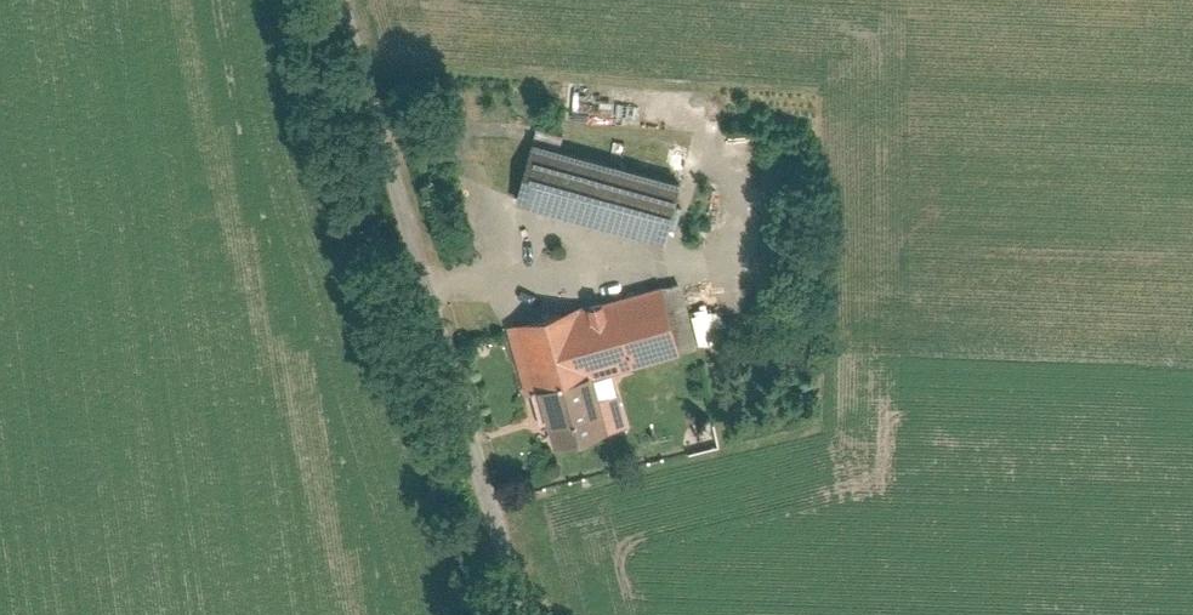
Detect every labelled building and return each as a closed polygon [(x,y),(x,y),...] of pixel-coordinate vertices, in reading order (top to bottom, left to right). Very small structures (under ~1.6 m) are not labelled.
[(673,171),(517,129),(498,201),(654,242),(673,171)] [(668,354),(649,283),(504,322),(537,446),(612,426),(598,373),(668,354)]
